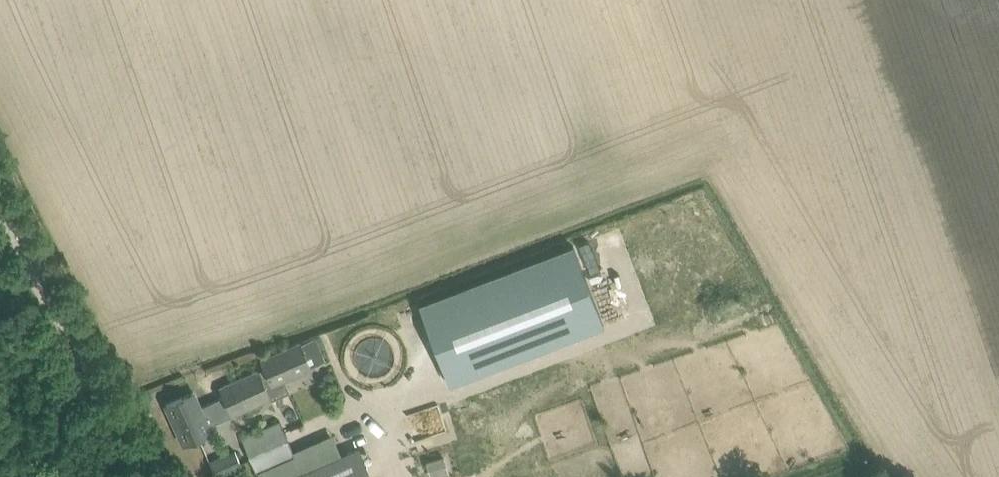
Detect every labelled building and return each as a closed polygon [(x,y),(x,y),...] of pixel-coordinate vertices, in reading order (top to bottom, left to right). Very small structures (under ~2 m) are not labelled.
[(573,245),(420,305),(451,384),(604,325),(573,245)] [(271,396),(289,389),(285,380),(312,368),(300,341),(262,358),(265,367),(258,370),(258,369),(238,378),(220,387),(224,395),(200,406),(194,392),(167,404),(184,442),(210,430),(211,430),(209,425),(232,414),(271,396)] [(469,413),(488,412),(486,390),(467,392),(469,413)] [(445,400),(451,425),(466,422),(460,396),(445,400)] [(258,472),(296,456),(293,449),(280,421),(243,437),(258,472)] [(359,449),(293,476),(371,476),(359,449)] [(216,476),(241,466),(242,465),(236,450),(210,462),(216,476)]
